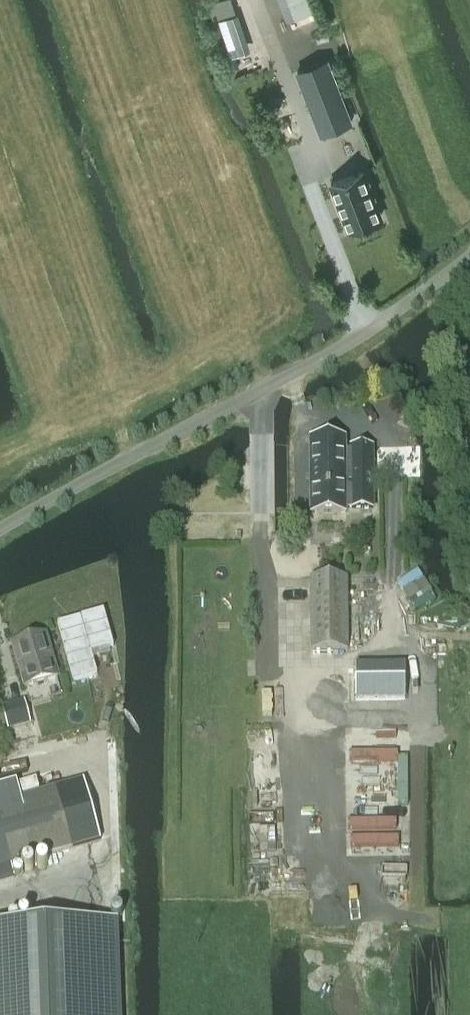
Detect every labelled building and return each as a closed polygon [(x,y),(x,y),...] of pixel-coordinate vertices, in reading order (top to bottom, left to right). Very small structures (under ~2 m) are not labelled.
[(237,12),(218,19),(231,56),(250,49),(237,12)] [(328,58),(295,70),(319,132),(352,120),(328,58)] [(365,166),(327,181),(347,232),(358,228),(384,218),(379,205),(365,166)] [(345,440),(309,440),(310,514),(346,513),(346,507),(371,507),(371,450),(352,450),(352,453),(345,453),(345,440)] [(348,651),(347,578),(311,579),(311,651),(348,651)] [(44,635),(12,645),(21,677),(24,688),(57,678),(54,668),(44,635)] [(356,668),(356,699),(402,699),(402,668),(356,668)] [(1,709),(4,720),(6,730),(30,723),(24,702),(1,709)] [(55,788),(0,803),(0,867),(71,848),(55,788)] [(0,925),(0,1014),(115,1014),(112,922),(0,925)]
